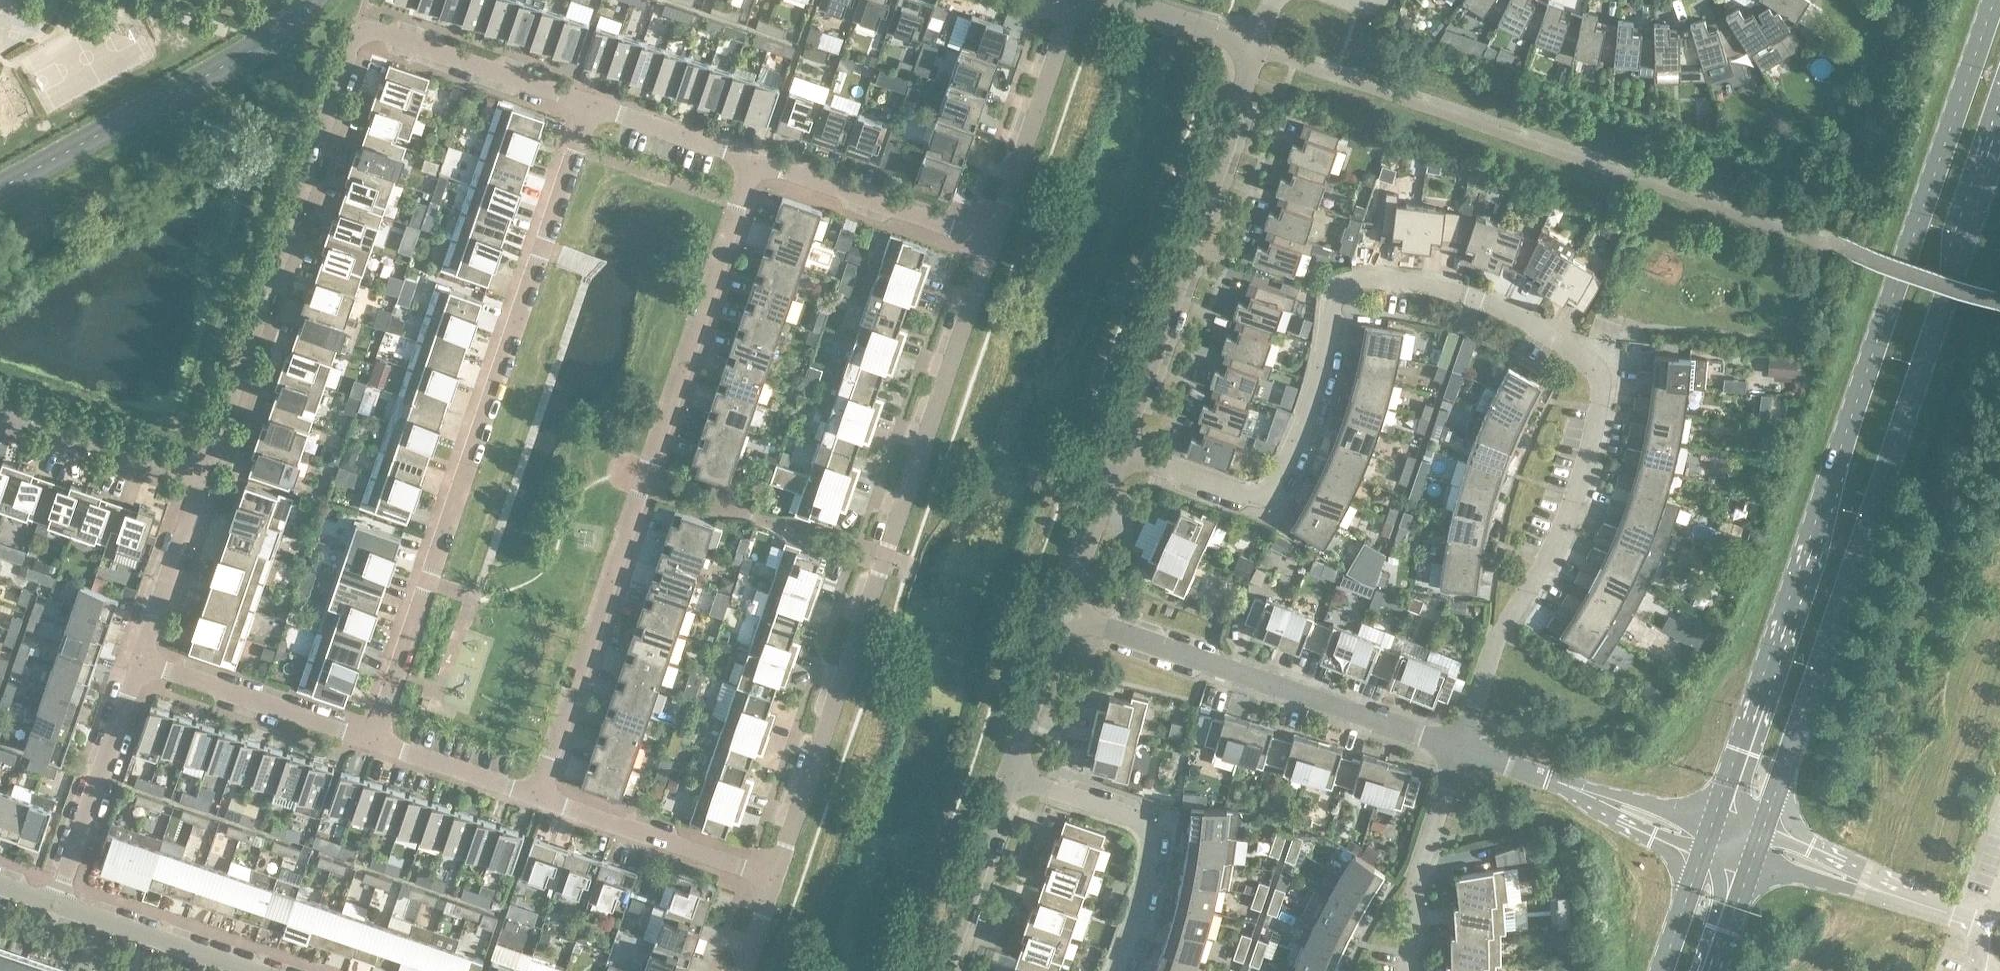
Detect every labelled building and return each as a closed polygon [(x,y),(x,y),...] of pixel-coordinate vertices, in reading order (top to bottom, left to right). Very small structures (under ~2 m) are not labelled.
[(417,4),(439,12),(444,0),(418,0),(417,4)] [(439,12),(462,20),(469,0),(444,0),(439,12)] [(462,20),(485,27),(494,0),(469,0),(462,20)] [(485,27),(508,35),(520,0),(494,0),(485,27)] [(524,0),(520,0),(508,35),(530,43),(543,6),(524,0)] [(853,16),(859,0),(820,0),(818,5),(853,16)] [(853,16),(887,28),(897,0),(859,0),(853,16)] [(928,0),(897,0),(887,28),(922,40),(935,2),(928,0)] [(1462,0),(1483,14),(1484,12),(1497,21),(1498,21),(1508,0),(1462,0)] [(1498,21),(1497,21),(1497,23),(1519,34),(1520,32),(1534,39),(1535,39),(1545,11),(1544,11),(1533,5),(1535,3),(1533,2),(1532,5),(1524,1),(1525,0),(1508,0),(1498,21)] [(1544,11),(1545,11),(1535,39),(1534,39),(1534,41),(1556,49),(1553,57),(1571,64),(1573,54),(1580,23),(1568,19),(1569,16),(1567,16),(1566,18),(1559,16),(1563,4),(1551,0),(1548,0),(1544,11)] [(1748,6),(1751,10),(1750,11),(1752,13),(1745,17),(1738,7),(1725,15),(1730,23),(1731,23),(1747,49),(1759,69),(1786,52),(1778,39),(1803,23),(1796,18),(1796,19),(1766,0),(1758,0),(1748,6)] [(1796,19),(1796,18),(1808,0),(1766,0),(1796,19)] [(679,8),(665,3),(661,12),(676,17),(679,8)] [(713,3),(710,12),(723,16),(726,7),(713,3)] [(935,3),(932,14),(943,18),(947,7),(935,3)] [(566,14),(543,6),(530,43),(553,51),(566,14)] [(740,12),(726,7),(723,16),(737,21),(740,12)] [(693,13),(679,8),(676,17),(690,22),(693,13)] [(1582,11),(1580,23),(1573,54),(1597,60),(1596,64),(1612,67),(1613,63),(1613,61),(1614,61),(1617,31),(1616,31),(1604,29),(1605,26),(1603,26),(1603,28),(1595,26),(1597,14),(1582,11)] [(589,22),(566,14),(553,51),(577,59),(589,22)] [(972,14),(960,49),(997,62),(1001,50),(999,49),(1007,26),(972,14)] [(1401,15),(1398,25),(1407,28),(1409,23),(1406,17),(1401,15)] [(724,23),(710,18),(707,28),(721,33),(724,23)] [(758,18),(755,27),(769,32),(772,23),(758,18)] [(1617,19),(1616,31),(1617,31),(1614,61),(1613,61),(1613,63),(1638,65),(1638,63),(1654,65),(1655,65),(1654,27),(1653,27),(1641,26),(1641,31),(1640,31),(1640,33),(1631,33),(1633,20),(1617,19)] [(1689,23),(1690,26),(1691,26),(1702,63),(1702,65),(1703,65),(1726,58),(1726,56),(1747,49),(1731,23),(1730,23),(1717,27),(1716,25),(1715,25),(1716,28),(1708,30),(1704,19),(1689,23)] [(1653,22),(1653,27),(1654,27),(1655,65),(1654,65),(1654,66),(1680,66),(1680,80),(1707,80),(1703,65),(1702,65),(1702,63),(1691,26),(1690,26),(1678,27),(1678,31),(1677,31),(1677,34),(1669,34),(1669,22),(1653,22)] [(739,28),(724,23),(721,33),(735,38),(739,28)] [(785,28),(772,23),(769,32),(782,37),(785,28)] [(584,61),(607,69),(620,33),(596,25),(584,61)] [(808,28),(803,42),(806,43),(817,47),(837,53),(842,39),(808,28)] [(1444,28),(1436,41),(1478,55),(1485,42),(1444,28)] [(642,40),(620,33),(607,69),(630,77),(642,40)] [(770,39),(756,34),(752,43),(767,48),(770,39)] [(784,44),(770,39),(767,48),(781,53),(784,44)] [(665,48),(642,40),(630,77),(653,85),(665,48)] [(806,43),(802,54),(813,59),(817,47),(806,43)] [(1486,45),(1481,55),(1492,60),(1497,50),(1486,45)] [(688,56),(665,48),(653,85),(675,92),(688,56)] [(997,62),(960,49),(948,83),(986,96),(997,62)] [(866,55),(864,62),(873,65),(875,58),(866,55)] [(710,64),(688,56),(675,92),(698,100),(710,64)] [(840,57),(836,69),(851,74),(855,62),(840,57)] [(918,60),(914,69),(922,72),(925,63),(918,60)] [(899,61),(896,71),(907,74),(911,65),(899,61)] [(372,96),(372,97),(418,112),(430,77),(390,64),(390,63),(384,78),(385,78),(385,77),(389,79),(387,85),(379,82),(374,97),(372,96)] [(733,72),(710,64),(698,100),(721,108),(733,72)] [(1560,71),(1557,82),(1565,84),(1568,73),(1560,71)] [(756,79),(733,72),(721,108),(743,116),(756,79)] [(895,75),(890,88),(903,92),(907,80),(895,75)] [(779,87),(756,79),(743,116),(767,124),(779,87)] [(986,96),(948,83),(936,117),(974,130),(986,96)] [(454,86),(449,100),(459,104),(464,90),(454,86)] [(1596,89),(1594,94),(1604,97),(1607,88),(1602,86),(1596,89)] [(776,127),(811,139),(824,101),(789,89),(776,127)] [(490,95),(487,102),(495,105),(497,97),(490,95)] [(905,95),(901,104),(911,107),(913,101),(911,97),(905,95)] [(418,112),(372,97),(374,98),(369,113),(377,115),(375,121),(371,120),(370,119),(366,133),(391,141),(392,140),(395,131),(410,136),(418,112)] [(500,101),(491,130),(532,144),(535,137),(537,138),(545,117),(500,101)] [(858,113),(824,101),(811,139),(845,151),(858,113)] [(893,125),(858,113),(845,151),(880,162),(893,125)] [(974,130),(936,117),(925,151),(962,164),(974,130)] [(1340,136),(1303,123),(1299,136),(1306,139),(1303,147),(1292,143),(1287,157),(1329,171),(1337,147),(1335,147),(1338,137),(1340,137),(1340,136)] [(894,128),(891,138),(900,141),(902,135),(899,130),(894,128)] [(532,144),(491,130),(481,157),(526,172),(533,151),(530,151),(532,144)] [(391,141),(366,133),(361,146),(362,146),(362,145),(366,147),(364,153),(356,150),(351,165),(349,164),(349,165),(394,180),(406,145),(392,140),(391,141)] [(889,142),(885,155),(892,157),(897,144),(889,142)] [(962,164),(925,151),(913,186),(950,199),(962,164)] [(526,172),(481,157),(472,184),(514,198),(516,192),(519,193),(526,172)] [(1329,171),(1287,157),(1298,161),(1295,171),(1292,170),(1292,172),(1294,173),(1292,181),(1280,177),(1275,191),(1317,205),(1325,182),(1323,181),(1327,171),(1328,171),(1329,171)] [(1427,164),(1426,172),(1437,174),(1438,165),(1427,164)] [(394,180),(349,165),(348,165),(350,166),(345,181),(353,184),(351,190),(347,188),(348,188),(347,188),(342,201),(383,214),(394,180)] [(1382,165),(1378,177),(1386,180),(1390,168),(1382,165)] [(439,173),(438,178),(447,181),(448,176),(439,173)] [(1472,176),(1469,184),(1479,187),(1482,179),(1472,176)] [(514,198),(472,184),(463,211),(507,227),(514,206),(512,205),(514,198)] [(1317,205),(1275,191),(1287,195),(1283,205),(1281,204),(1280,206),(1283,207),(1280,215),(1268,211),(1264,225),(1305,239),(1313,216),(1311,215),(1315,205),(1317,205)] [(1400,247),(1415,249),(1420,205),(1397,202),(1398,193),(1385,192),(1379,240),(1392,241),(1392,237),(1393,237),(1393,234),(1402,235),(1400,247)] [(782,197),(773,225),(812,238),(822,210),(782,197)] [(383,214),(342,201),(338,214),(339,214),(343,215),(341,221),(333,218),(328,233),(325,232),(325,233),(371,249),(383,214)] [(1542,201),(1539,209),(1548,212),(1551,204),(1542,201)] [(1356,204),(1353,213),(1360,216),(1364,206),(1356,204)] [(1445,208),(1420,205),(1415,249),(1430,251),(1431,239),(1439,240),(1439,242),(1440,242),(1439,247),(1452,249),(1454,241),(1453,241),(1460,212),(1445,210),(1445,208)] [(507,227),(463,211),(454,239),(495,253),(497,246),(500,247),(507,227)] [(1475,217),(1460,212),(1453,241),(1454,241),(1465,245),(1464,248),(1466,249),(1467,246),(1475,249),(1471,260),(1485,265),(1499,223),(1475,215),(1475,217)] [(411,215),(408,223),(420,227),(423,219),(411,215)] [(1350,217),(1348,224),(1358,228),(1361,221),(1350,217)] [(406,222),(402,233),(416,238),(420,227),(408,223),(406,222)] [(1523,231),(1499,223),(1485,265),(1499,270),(1503,258),(1511,261),(1510,263),(1511,264),(1512,261),(1524,265),(1537,238),(1536,238),(1522,233),(1523,231)] [(1611,223),(1608,231),(1620,236),(1623,227),(1611,223)] [(812,238),(773,225),(763,252),(803,266),(812,238)] [(1305,239),(1264,225),(1263,225),(1268,227),(1265,237),(1269,239),(1268,240),(1271,241),(1268,249),(1257,245),(1252,259),(1293,274),(1301,251),(1310,254),(1314,242),(1305,239)] [(1577,249),(1541,228),(1536,238),(1537,238),(1524,265),(1535,272),(1533,274),(1535,275),(1536,273),(1543,277),(1537,287),(1550,295),(1572,257),(1577,249)] [(371,249),(325,233),(327,234),(322,249),(330,252),(328,258),(324,256),(319,269),(359,283),(371,249)] [(882,259),(878,269),(921,284),(928,263),(921,261),(926,246),(912,242),(913,241),(890,234),(881,259),(882,259)] [(837,239),(835,244),(847,248),(850,240),(842,237),(840,238),(837,239)] [(495,253),(454,239),(444,267),(488,282),(496,260),(495,260),(493,260),(495,253)] [(1342,241),(1340,248),(1351,251),(1353,244),(1342,241)] [(851,243),(846,258),(857,262),(859,263),(864,247),(851,243)] [(803,266),(763,252),(754,279),(794,293),(803,266)] [(1594,270),(1572,257),(1550,295),(1563,303),(1569,292),(1576,296),(1574,299),(1575,299),(1573,303),(1584,310),(1604,276),(1603,276),(1602,277),(1593,272),(1594,270)] [(846,258),(842,269),(853,273),(857,262),(846,258)] [(359,283),(319,269),(314,282),(315,283),(315,282),(319,284),(317,289),(309,287),(304,302),(302,301),(348,317),(359,283)] [(921,284),(878,269),(875,279),(866,303),(903,316),(907,302),(914,304),(921,284)] [(794,293),(754,279),(745,306),(784,320),(794,293)] [(1282,281),(1280,288),(1296,293),(1298,287),(1282,281)] [(1238,301),(1233,315),(1274,329),(1282,307),(1291,310),(1295,297),(1249,282),(1249,283),(1256,285),(1253,295),(1250,294),(1249,296),(1252,297),(1249,305),(1238,301)] [(438,284),(428,313),(470,327),(472,320),(475,321),(482,300),(438,284)] [(399,289),(395,301),(407,305),(411,294),(399,289)] [(348,317),(302,301),(302,302),(304,303),(299,318),(307,320),(304,326),(301,325),(300,324),(296,337),(336,351),(348,317)] [(903,316),(866,303),(858,327),(859,327),(855,337),(898,352),(905,332),(898,329),(903,316)] [(784,320),(745,306),(735,334),(775,347),(784,320)] [(379,307),(373,326),(385,330),(386,328),(390,314),(391,311),(379,307)] [(470,327),(428,313),(419,340),(461,354),(463,355),(470,334),(468,334),(470,327)] [(390,314),(386,328),(396,332),(401,318),(390,314)] [(817,315),(813,325),(821,328),(824,317),(817,315)] [(1274,329),(1233,315),(1244,319),(1241,329),(1238,329),(1238,330),(1240,331),(1238,339),(1226,335),(1221,349),(1225,351),(1226,350),(1263,363),(1271,340),(1269,339),(1273,329),(1274,330),(1274,329)] [(1364,340),(1363,349),(1399,356),(1403,330),(1360,324),(1360,325),(1362,325),(1363,340),(1364,340)] [(1458,332),(1450,330),(1438,364),(1446,367),(1458,332)] [(810,331),(807,341),(814,343),(818,334),(810,331)] [(775,347),(735,334),(726,361),(766,375),(775,347)] [(336,351),(296,337),(291,351),(292,351),(292,350),(296,352),(294,358),(286,355),(281,370),(279,369),(278,370),(324,385),(336,351)] [(898,352),(855,337),(852,347),(851,347),(843,371),(879,384),(884,370),(891,373),(898,352)] [(461,354),(419,340),(410,367),(454,382),(461,362),(460,361),(458,361),(461,354)] [(1359,364),(1358,372),(1393,381),(1399,356),(1363,349),(1356,347),(1356,349),(1358,349),(1358,364),(1359,364)] [(1226,350),(1225,351),(1222,362),(1226,364),(1229,365),(1226,373),(1214,369),(1209,383),(1251,397),(1259,375),(1268,378),(1272,366),(1263,363),(1226,350)] [(1465,358),(1457,355),(1452,369),(1460,371),(1465,358)] [(1654,383),(1688,386),(1704,388),(1706,358),(1653,355),(1653,356),(1656,356),(1655,366),(1658,367),(1658,371),(1639,369),(1638,380),(1636,380),(1636,381),(1654,383)] [(1796,360),(1772,357),(1771,373),(1795,376),(1795,372),(1801,373),(1802,361),(1796,360)] [(766,375),(726,361),(717,388),(757,402),(766,375)] [(1446,367),(1438,364),(1433,378),(1442,380),(1446,367)] [(1508,366),(1496,389),(1529,406),(1533,398),(1534,399),(1544,388),(1545,389),(1546,387),(1508,366)] [(454,382),(410,367),(400,394),(442,409),(444,402),(447,403),(454,382)] [(1460,371),(1452,369),(1447,382),(1456,385),(1460,371)] [(324,385),(278,370),(280,371),(275,386),(283,389),(281,394),(277,393),(278,393),(277,392),(272,406),(313,419),(324,385)] [(373,370),(369,381),(382,385),(386,374),(373,370)] [(1353,387),(1351,395),(1386,406),(1393,381),(1358,372),(1351,370),(1351,372),(1352,372),(1352,387),(1353,387)] [(879,384),(843,371),(835,395),(835,396),(832,406),(875,421),(882,400),(874,398),(879,384)] [(804,383),(801,392),(812,396),(815,386),(804,383)] [(1251,397),(1209,383),(1221,387),(1218,398),(1215,397),(1214,398),(1217,399),(1214,407),(1203,403),(1198,417),(1240,431),(1248,408),(1246,407),(1249,397),(1251,398),(1251,397)] [(1688,386),(1654,383),(1652,393),(1655,394),(1655,398),(1636,395),(1635,406),(1633,406),(1632,407),(1650,410),(1684,415),(1688,386)] [(757,402),(717,388),(707,415),(747,429),(757,402)] [(1535,408),(1529,406),(1496,389),(1485,413),(1519,427),(1522,420),(1523,420),(1533,409),(1534,410),(1535,408)] [(1346,410),(1344,418),(1379,430),(1386,406),(1351,395),(1345,393),(1345,395),(1346,395),(1345,410),(1346,410)] [(349,394),(346,401),(359,406),(362,398),(349,394)] [(442,409),(400,394),(391,422),(435,437),(442,416),(440,415),(442,409)] [(1283,394),(1279,406),(1289,409),(1293,398),(1283,394)] [(1425,402),(1420,416),(1429,419),(1433,405),(1425,402)] [(1761,402),(1759,414),(1770,415),(1771,403),(1761,402)] [(313,419),(272,406),(268,419),(269,419),(273,420),(271,426),(263,423),(257,438),(255,437),(255,438),(301,453),(313,419)] [(875,421),(832,406),(828,416),(819,440),(856,452),(860,439),(868,441),(875,421)] [(1447,410),(1439,407),(1434,421),(1442,423),(1447,410)] [(1684,415),(1650,410),(1649,420),(1651,421),(1651,425),(1632,421),(1630,432),(1628,432),(1628,433),(1646,437),(1679,443),(1684,415)] [(1519,427),(1485,413),(1475,436),(1509,449),(1512,441),(1513,442),(1523,431),(1524,431),(1525,430),(1519,427)] [(747,429),(707,415),(698,443),(738,456),(747,429)] [(1339,433),(1336,441),(1370,454),(1379,430),(1344,418),(1338,416),(1337,417),(1339,418),(1337,433),(1339,433)] [(1429,419),(1420,416),(1416,429),(1424,432),(1429,419)] [(1240,431),(1198,417),(1209,421),(1206,432),(1203,431),(1203,432),(1205,433),(1203,441),(1191,437),(1186,452),(1228,466),(1236,443),(1244,446),(1248,434),(1240,431)] [(1442,423),(1434,421),(1430,434),(1438,437),(1442,423)] [(435,437),(391,422),(382,449),(426,464),(435,437)] [(1269,427),(1266,438),(1278,442),(1283,432),(1269,427)] [(1765,430),(1746,431),(1747,447),(1765,446),(1765,430)] [(1516,452),(1509,449),(1475,436),(1467,460),(1501,472),(1504,464),(1505,465),(1514,452),(1515,453),(1516,452)] [(1679,443),(1646,437),(1643,447),(1646,447),(1645,451),(1627,447),(1624,458),(1622,457),(1622,459),(1639,463),(1673,471),(1679,443)] [(301,453),(255,438),(257,439),(252,454),(260,457),(258,463),(254,461),(253,461),(248,475),(249,476),(249,475),(289,489),(301,453)] [(1330,455),(1326,463),(1360,478),(1370,454),(1336,441),(1330,438),(1329,439),(1331,440),(1329,455),(1330,455)] [(856,452),(819,440),(811,464),(812,464),(809,473),(821,478),(851,489),(858,468),(851,466),(856,452)] [(1268,441),(1265,451),(1271,453),(1275,443),(1268,441)] [(738,456),(698,443),(688,471),(728,484),(738,456)] [(426,464),(382,449),(372,476),(416,491),(418,485),(419,485),(426,464)] [(782,450),(778,462),(786,464),(790,453),(782,450)] [(330,455),(328,460),(337,463),(340,454),(335,453),(330,455)] [(1407,454),(1403,467),(1411,470),(1416,457),(1407,454)] [(1737,458),(1735,470),(1750,473),(1753,461),(1737,458)] [(1429,461),(1421,459),(1417,472),(1425,475),(1429,461)] [(4,509),(19,463),(18,465),(3,460),(0,468),(0,508),(4,509)] [(1320,477),(1316,484),(1349,501),(1360,478),(1326,463),(1320,460),(1320,461),(1321,462),(1319,476),(1320,477)] [(1508,474),(1501,472),(1467,460),(1459,485),(1494,495),(1497,487),(1498,487),(1506,475),(1507,475),(1508,474)] [(844,509),(851,489),(821,478),(809,473),(776,462),(770,480),(802,491),(794,514),(810,519),(811,515),(818,517),(832,521),(837,507),(844,509)] [(20,463),(19,463),(4,509),(38,521),(51,480),(38,476),(38,477),(39,477),(37,480),(31,478),(34,470),(19,465),(20,463)] [(1673,471),(1639,463),(1637,473),(1639,474),(1638,478),(1620,472),(1617,483),(1615,482),(1615,484),(1632,489),(1665,499),(1673,471)] [(1411,470),(1403,467),(1398,481),(1406,484),(1411,470)] [(1425,475),(1417,472),(1412,486),(1420,489),(1425,475)] [(416,491),(372,476),(363,504),(407,520),(415,498),(414,498),(416,491)] [(65,485),(51,480),(38,521),(72,532),(87,486),(86,488),(71,483),(68,491),(63,489),(64,485),(65,485)] [(1309,498),(1305,506),(1337,524),(1349,501),(1316,484),(1310,481),(1310,483),(1311,483),(1308,498),(1309,498)] [(239,506),(236,512),(280,527),(290,499),(246,484),(238,506),(239,506)] [(1500,497),(1494,495),(1459,485),(1452,510),(1488,518),(1490,510),(1491,510),(1499,497),(1500,498),(1500,497)] [(88,487),(87,486),(72,532),(107,544),(112,530),(111,529),(120,503),(107,499),(106,500),(107,500),(105,504),(99,502),(102,494),(87,489),(88,487)] [(1665,499),(1632,489),(1629,499),(1631,500),(1630,504),(1612,497),(1609,508),(1607,507),(1606,508),(1623,515),(1670,532),(1680,504),(1665,499)] [(1729,490),(1725,501),(1734,504),(1738,493),(1729,490)] [(311,502),(307,514),(319,518),(323,506),(311,502)] [(1323,547),(1337,524),(1305,506),(1299,502),(1299,503),(1300,504),(1296,519),(1297,519),(1293,526),(1290,525),(1290,526),(1323,547)] [(133,508),(120,503),(111,529),(112,530),(121,533),(116,547),(141,556),(154,516),(155,517),(155,516),(156,512),(139,506),(137,514),(131,512),(132,509),(133,508)] [(1390,506),(1385,519),(1393,522),(1398,509),(1390,506)] [(1167,518),(1158,539),(1200,557),(1204,547),(1205,547),(1217,519),(1202,512),(1201,516),(1194,513),(1180,507),(1174,521),(1167,518)] [(1494,519),(1488,518),(1452,510),(1447,535),(1483,541),(1485,533),(1486,534),(1493,520),(1494,521),(1494,519)] [(675,511),(665,539),(705,552),(715,524),(675,511)] [(1412,513),(1403,511),(1399,524),(1407,527),(1412,513)] [(280,527),(236,512),(234,519),(227,539),(271,555),(280,527)] [(1670,532),(1623,515),(1619,524),(1622,525),(1621,529),(1603,522),(1599,532),(1597,532),(1596,533),(1613,540),(1660,559),(1670,532)] [(1393,522),(1385,519),(1380,533),(1388,536),(1393,522)] [(357,522),(347,550),(391,565),(393,559),(394,559),(401,537),(357,522)] [(1733,523),(1730,531),(1741,535),(1744,527),(1733,523)] [(1407,527),(1399,524),(1394,538),(1402,541),(1407,527)] [(1489,543),(1483,541),(1447,535),(1442,560),(1479,565),(1480,557),(1481,557),(1488,544),(1489,544),(1489,543)] [(1278,536),(1272,545),(1281,550),(1286,541),(1278,536)] [(271,555),(227,539),(219,560),(220,560),(218,567),(262,582),(271,555)] [(705,552),(665,539),(656,566),(696,579),(705,552)] [(1200,557),(1158,539),(1149,559),(1156,562),(1150,576),(1163,582),(1163,583),(1169,586),(1168,589),(1183,596),(1196,567),(1195,567),(1200,557)] [(1660,559),(1613,540),(1609,549),(1612,550),(1610,554),(1593,546),(1588,556),(1586,555),(1586,556),(1602,564),(1647,586),(1660,559)] [(775,571),(772,581),(815,596),(822,575),(815,573),(820,558),(806,554),(806,553),(799,551),(801,547),(785,541),(775,571)] [(737,549),(733,561),(740,563),(744,552),(737,549)] [(391,565),(347,550),(338,577),(382,593),(389,572),(391,565)] [(1728,555),(1724,566),(1735,571),(1739,559),(1728,555)] [(299,556),(297,563),(303,565),(305,558),(299,556)] [(309,556),(306,564),(314,567),(316,563),(314,558),(309,556)] [(1313,556),(1307,569),(1320,575),(1326,562),(1313,556)] [(743,557),(739,570),(746,572),(750,560),(743,557)] [(1242,557),(1236,570),(1247,575),(1253,561),(1242,557)] [(1485,566),(1479,565),(1442,560),(1439,586),(1478,590),(1478,589),(1476,589),(1477,581),(1478,581),(1484,567),(1485,567),(1485,566)] [(50,563),(48,571),(54,573),(56,565),(50,563)] [(1647,586),(1602,564),(1597,573),(1600,575),(1598,578),(1581,570),(1576,580),(1574,578),(1573,580),(1589,588),(1634,612),(1647,586)] [(25,576),(38,581),(42,571),(28,566),(25,576)] [(696,579),(656,566),(647,593),(686,607),(696,579)] [(262,582),(218,567),(216,573),(215,573),(208,594),(252,609),(262,582)] [(1388,572),(1380,569),(1376,583),(1384,586),(1388,572)] [(56,576),(42,571),(38,581),(52,585),(56,576)] [(1343,575),(1340,582),(1370,594),(1373,587),(1343,575)] [(382,593),(338,577),(328,605),(372,620),(374,613),(375,613),(382,593)] [(815,596),(772,581),(768,591),(760,615),(796,628),(800,614),(808,616),(815,596)] [(81,584),(74,606),(111,618),(118,597),(81,584)] [(125,585),(121,597),(132,601),(136,589),(125,585)] [(17,602),(27,605),(32,591),(22,588),(17,602)] [(717,588),(712,602),(725,606),(729,592),(717,588)] [(1634,612),(1589,588),(1584,597),(1587,599),(1585,602),(1568,593),(1563,602),(1561,601),(1560,602),(1575,612),(1618,638),(1634,612)] [(686,607),(647,593),(637,620),(677,634),(686,607)] [(252,609),(208,594),(201,615),(199,621),(243,636),(252,609)] [(1392,595),(1388,603),(1402,609),(1406,600),(1392,595)] [(1268,636),(1277,639),(1290,606),(1266,597),(1264,600),(1254,596),(1244,622),(1255,626),(1252,633),(1267,638),(1268,636)] [(1411,598),(1407,609),(1414,612),(1418,601),(1411,598)] [(45,603),(35,600),(30,614),(40,617),(45,603)] [(1450,600),(1449,610),(1465,612),(1466,602),(1450,600)] [(372,620),(328,605),(319,632),(363,647),(371,626),(370,626),(372,620)] [(111,618),(74,606),(67,626),(104,639),(111,618)] [(1313,615),(1290,606),(1277,639),(1285,643),(1284,645),(1299,651),(1302,644),(1312,648),(1322,623),(1312,619),(1313,615)] [(276,609),(274,616),(284,620),(287,609),(281,607),(276,609)] [(1618,638),(1575,612),(1570,620),(1572,622),(1570,625),(1555,615),(1548,624),(1546,623),(1546,624),(1602,663),(1618,638)] [(40,617),(30,614),(26,628),(35,631),(40,617)] [(13,615),(8,629),(18,632),(22,618),(13,615)] [(796,628),(760,615),(748,649),(791,664),(798,644),(791,641),(796,628)] [(1711,625),(1699,618),(1686,641),(1698,648),(1711,625)] [(677,634),(637,620),(628,648),(668,661),(677,634)] [(243,636),(199,621),(197,628),(196,628),(189,649),(233,665),(243,636)] [(1331,626),(1322,623),(1312,648),(1322,652),(1319,659),(1334,665),(1335,662),(1344,665),(1357,632),(1333,623),(1331,626)] [(104,639),(67,626),(60,646),(97,659),(104,639)] [(18,632),(8,629),(3,643),(13,646),(18,632)] [(363,647),(319,632),(310,659),(354,674),(356,668),(363,647)] [(702,632),(699,641),(710,644),(713,636),(702,632)] [(1380,642),(1357,632),(1344,665),(1352,669),(1351,671),(1366,677),(1369,670),(1379,674),(1389,649),(1379,645),(1380,642)] [(280,638),(276,648),(284,650),(286,645),(285,640),(280,638)] [(31,644),(21,641),(16,655),(26,658),(31,644)] [(717,641),(715,648),(719,649),(723,648),(724,644),(717,641)] [(97,659),(60,646),(53,667),(90,680),(97,659)] [(263,647),(260,657),(270,660),(273,650),(263,647)] [(276,648),(273,658),(276,659),(282,657),(284,650),(276,648)] [(668,661),(628,648),(619,675),(659,688),(668,661)] [(791,664),(748,649),(736,683),(773,696),(777,682),(784,685),(791,664)] [(1399,653),(1389,649),(1379,674),(1389,678),(1386,685),(1401,691),(1402,688),(1411,692),(1424,659),(1400,649),(1399,653)] [(26,658),(16,655),(12,668),(21,672),(26,658)] [(4,673),(8,659),(0,656),(0,672),(4,673)] [(354,674),(310,659),(300,687),(344,703),(352,681),(351,681),(354,674)] [(1447,668),(1424,659),(1411,692),(1420,695),(1419,698),(1433,703),(1436,697),(1447,701),(1457,676),(1446,671),(1447,668)] [(698,662),(695,670),(703,673),(706,665),(698,662)] [(90,680),(53,667),(46,687),(83,700),(90,680)] [(659,688),(619,675),(609,702),(649,716),(659,688)] [(17,685),(7,682),(2,695),(12,699),(17,685)] [(773,696),(736,683),(728,708),(725,718),(768,733),(775,712),(768,710),(773,696)] [(1647,683),(1641,691),(1656,702),(1662,693),(1647,683)] [(686,684),(681,696),(693,700),(698,688),(686,684)] [(83,700),(46,687),(39,708),(76,721),(83,700)] [(2,695),(0,703),(0,710),(7,713),(12,699),(2,695)] [(1098,708),(1093,730),(1137,741),(1139,730),(1140,731),(1148,700),(1131,696),(1130,700),(1123,698),(1123,699),(1109,695),(1106,710),(1098,708)] [(697,696),(694,706),(701,709),(704,699),(697,696)] [(649,716),(609,702),(600,729),(640,743),(649,716)] [(174,713),(151,705),(135,753),(158,761),(162,750),(174,713)] [(76,721),(39,708),(32,728),(69,741),(76,721)] [(197,721),(174,713),(162,750),(185,757),(197,721)] [(1235,769),(1238,757),(1248,723),(1239,720),(1240,718),(1225,713),(1223,720),(1211,717),(1203,743),(1214,746),(1213,750),(1216,751),(1213,759),(1215,763),(1235,769)] [(1200,714),(1192,740),(1203,743),(1211,717),(1200,714)] [(768,733),(725,718),(722,728),(721,728),(713,752),(749,764),(754,751),(761,753),(768,733)] [(220,729),(197,721),(185,757),(207,765),(220,729)] [(1162,735),(1162,736),(1181,741),(1181,740),(1180,740),(1184,724),(1172,721),(1169,737),(1162,735)] [(1257,726),(1248,723),(1238,757),(1262,764),(1263,761),(1274,764),(1281,738),(1271,734),(1273,727),(1258,723),(1257,726)] [(69,741),(32,728),(24,749),(62,762),(69,741)] [(242,736),(220,729),(207,765),(230,773),(242,736)] [(640,743),(600,729),(591,757),(631,770),(640,743)] [(685,730),(682,740),(689,743),(693,733),(685,730)] [(1137,741),(1093,730),(1087,752),(1095,754),(1091,769),(1105,772),(1105,773),(1112,774),(1111,778),(1127,782),(1135,752),(1134,752),(1137,741)] [(1292,741),(1281,738),(1274,764),(1284,767),(1282,770),(1307,778),(1317,743),(1308,741),(1309,738),(1294,734),(1292,741)] [(265,744),(242,736),(230,773),(253,781),(265,744)] [(671,741),(668,750),(675,753),(679,743),(671,741)] [(1326,746),(1317,743),(1307,778),(1331,785),(1333,781),(1343,784),(1350,758),(1340,755),(1342,748),(1327,743),(1326,746)] [(288,752),(265,744),(253,781),(275,788),(288,752)] [(17,753),(3,749),(0,758),(14,763),(17,753)] [(311,760),(288,752),(275,788),(272,800),(294,808),(311,760)] [(749,764),(713,752),(705,776),(702,786),(745,801),(752,780),(744,778),(749,764)] [(1361,761),(1350,758),(1343,784),(1353,787),(1352,791),(1376,798),(1386,764),(1377,761),(1378,758),(1363,754),(1361,761)] [(631,770),(591,757),(581,785),(621,798),(623,791),(633,795),(639,775),(630,772),(631,770)] [(44,763),(30,758),(27,768),(41,772),(44,763)] [(334,768),(311,760),(294,808),(318,816),(334,768)] [(58,767),(44,763),(41,772),(55,777),(58,767)] [(1395,766),(1386,764),(1376,798),(1401,805),(1402,801),(1413,805),(1420,778),(1409,775),(1411,768),(1396,764),(1395,766)] [(673,767),(670,774),(677,776),(680,769),(673,767)] [(365,778),(341,770),(329,807),(352,815),(365,778)] [(137,776),(133,785),(148,790),(151,781),(137,776)] [(387,786),(365,778),(352,815),(375,822),(387,786)] [(165,786),(151,781),(148,790),(162,795),(165,786)] [(410,794),(387,786),(375,822),(398,830),(410,794)] [(745,801),(702,786),(698,796),(689,821),(712,829),(725,833),(730,819),(738,821),(745,801)] [(0,790),(0,825),(11,794),(0,790)] [(56,798),(34,791),(31,801),(18,838),(40,845),(56,798)] [(182,791),(179,801),(193,806),(197,796),(182,791)] [(151,798),(137,793),(134,802),(148,807),(151,798)] [(11,794),(0,825),(0,832),(18,838),(31,801),(11,794)] [(433,802),(410,794),(398,830),(420,838),(433,802)] [(1183,794),(1183,806),(1206,806),(1206,795),(1183,794)] [(211,801),(197,796),(193,806),(208,811),(211,801)] [(165,803),(151,798),(148,807),(162,812),(165,803)] [(456,809),(433,802),(420,838),(443,846),(456,809)] [(1263,802),(1260,811),(1270,814),(1273,805),(1263,802)] [(1191,806),(1189,831),(1236,837),(1238,810),(1223,809),(1191,806)] [(228,807),(225,816),(239,821),(242,812),(228,807)] [(197,813),(183,808),(180,818),(194,822),(197,813)] [(478,817),(456,809),(443,846),(466,854),(478,817)] [(256,817),(242,812),(239,821),(253,826),(256,817)] [(210,818),(197,813),(194,822),(207,827),(210,818)] [(1297,814),(1295,820),(1309,825),(1311,819),(1297,814)] [(501,825),(478,817),(466,854),(489,861),(501,825)] [(1047,852),(1047,853),(1093,868),(1105,833),(1065,820),(1066,819),(1065,819),(1060,833),(1061,834),(1061,833),(1064,835),(1062,841),(1054,838),(1049,853),(1047,852)] [(140,831),(111,821),(103,847),(107,848),(101,866),(125,875),(140,831)] [(273,822),(270,832),(284,837),(287,827),(273,822)] [(242,829),(228,824),(225,833),(239,838),(242,829)] [(524,833),(501,825),(489,861),(512,869),(524,833)] [(1278,826),(1272,841),(1283,845),(1288,829),(1278,826)] [(302,832),(287,827),(284,837),(298,842),(302,832)] [(256,833),(242,829),(239,838),(253,842),(256,833)] [(162,839),(140,831),(125,875),(148,882),(159,848),(162,839)] [(1236,837),(1189,831),(1185,855),(1232,863),(1236,837)] [(1304,835),(1294,831),(1288,847),(1299,850),(1304,835)] [(259,835),(256,844),(262,845),(265,836),(259,835)] [(521,874),(556,886),(569,848),(534,836),(521,874)] [(287,844),(274,840),(271,849),(284,853),(287,844)] [(1350,840),(1346,847),(1357,852),(1361,845),(1350,840)] [(327,841),(324,850),(338,855),(342,846),(327,841)] [(1283,845),(1272,841),(1267,857),(1277,860),(1283,845)] [(301,849),(287,844),(284,853),(298,858),(301,849)] [(1524,844),(1495,854),(1496,863),(1519,861),(1518,849),(1524,848),(1524,844)] [(356,851),(342,846),(338,855),(353,860),(356,851)] [(1299,850),(1288,847),(1283,862),(1293,866),(1299,850)] [(182,856),(159,848),(148,882),(170,890),(182,856)] [(603,860),(569,848),(556,886),(590,897),(603,860)] [(1365,849),(1360,855),(1370,862),(1375,855),(1365,849)] [(1093,868),(1047,853),(1049,854),(1044,869),(1052,871),(1050,877),(1046,876),(1045,875),(1041,889),(1081,902),(1093,868)] [(1355,853),(1341,876),(1371,894),(1384,873),(1355,853)] [(333,860),(320,855),(317,864),(330,869),(333,860)] [(1232,863),(1185,855),(1181,879),(1216,886),(1227,888),(1232,863)] [(205,864),(182,856),(170,890),(193,898),(205,864)] [(373,856),(370,866),(384,871),(387,861),(373,856)] [(347,865),(333,860),(330,869),(344,874),(347,865)] [(638,872),(603,860),(590,897),(625,909),(638,872)] [(401,866),(387,861),(384,871),(398,876),(401,866)] [(227,872),(205,864),(193,898),(216,906),(227,872)] [(1506,884),(1504,867),(1455,876),(1458,905),(1503,900),(1503,902),(1518,900),(1516,883),(1506,884)] [(379,875),(365,871),(362,880),(376,884),(379,875)] [(250,879),(227,872),(216,906),(238,913),(250,879)] [(418,872),(415,881),(429,886),(432,877),(418,872)] [(716,886),(678,873),(666,908),(704,920),(716,886)] [(392,880),(379,875),(376,884),(389,889),(392,880)] [(277,876),(273,887),(261,921),(284,929),(296,895),(300,884),(277,876)] [(1371,894),(1341,876),(1328,898),(1359,915),(1371,894)] [(447,882),(432,877),(429,886),(443,891),(447,882)] [(1117,878),(1113,891),(1124,895),(1128,882),(1117,878)] [(1260,878),(1255,894),(1265,897),(1270,882),(1260,878)] [(273,887),(250,879),(238,913),(261,921),(273,887)] [(1216,886),(1181,879),(1176,902),(1210,911),(1216,886)] [(1286,887),(1276,884),(1270,899),(1281,903),(1286,887)] [(424,891),(411,886),(407,895),(421,900),(424,891)] [(464,888),(460,897),(475,902),(478,892),(464,888)] [(1081,902),(1041,889),(1036,902),(1037,902),(1037,901),(1041,903),(1039,909),(1031,906),(1026,921),(1024,920),(1024,921),(1070,936),(1081,902)] [(438,896),(424,891),(421,900),(435,905),(438,896)] [(492,897),(478,892),(475,902),(489,907),(492,897)] [(1265,897),(1255,894),(1249,909),(1259,913),(1265,897)] [(319,903),(296,895),(284,929),(307,937),(319,903)] [(1359,915),(1328,898),(1316,920),(1348,936),(1359,915)] [(632,899),(627,915),(636,918),(641,902),(632,899)] [(1281,903),(1270,899),(1265,915),(1275,918),(1281,903)] [(1567,899),(1557,899),(1558,909),(1568,909),(1567,899)] [(1503,900),(1458,905),(1453,905),(1455,934),(1455,935),(1500,932),(1500,933),(1505,933),(1505,927),(1515,927),(1514,910),(1504,910),(1503,902),(1503,900)] [(470,906),(456,902),(453,911),(467,916),(470,906)] [(1210,911),(1176,902),(1169,925),(1203,935),(1210,911)] [(341,911),(319,903),(307,937),(330,945),(341,911)] [(508,905),(505,915),(516,919),(519,909),(508,905)] [(483,911),(470,906),(467,916),(480,920),(483,911)] [(704,920),(666,908),(655,942),(692,954),(704,920)] [(364,918),(341,911),(330,945),(352,952),(364,918)] [(1109,913),(1107,921),(1116,925),(1119,916),(1109,913)] [(387,926),(364,918),(352,952),(375,960),(387,926)] [(505,920),(502,929),(514,933),(517,924),(505,920)] [(1348,936),(1316,920),(1305,943),(1338,958),(1348,936)] [(1070,936),(1024,921),(1026,922),(1021,937),(1029,940),(1026,946),(1023,944),(1022,944),(1018,957),(1058,970),(1070,936)] [(410,934),(398,968),(407,970),(422,970),(436,930),(413,923),(410,934)] [(1203,935),(1169,925),(1162,949),(1196,960),(1203,935)] [(410,934),(387,926),(375,960),(398,968),(410,934)] [(436,930),(422,970),(448,970),(455,949),(459,938),(436,930)] [(1242,930),(1237,945),(1247,949),(1252,933),(1242,930)] [(542,931),(538,943),(547,946),(551,933),(542,931)] [(1500,932),(1455,935),(1455,934),(1450,934),(1450,963),(1450,964),(1495,963),(1495,965),(1500,964),(1500,933),(1500,932)] [(1569,933),(1555,933),(1555,942),(1569,942),(1569,933)] [(1268,939),(1258,935),(1253,951),(1263,954),(1268,939)] [(655,942),(644,970),(686,970),(692,954),(655,942)] [(1305,943),(1295,967),(1306,970),(1332,970),(1338,958),(1305,943)] [(1247,949),(1237,945),(1232,961),(1242,964),(1247,949)] [(0,947),(0,970),(2,970),(9,950),(0,947)] [(455,949),(448,970),(479,970),(483,959),(455,949)] [(1162,949),(1154,970),(1192,970),(1196,960),(1162,949)] [(9,950),(2,970),(24,970),(29,957),(9,950)] [(1263,954),(1253,951),(1248,966),(1258,970),(1263,954)] [(29,957),(24,970),(47,970),(49,964),(29,957)] [(1018,957),(1013,970),(1014,970),(1018,970),(1058,970),(1018,957)] [(527,970),(492,958),(488,970),(527,970)] [(1556,963),(1557,970),(1558,970),(1569,970),(1569,962),(1556,963)]
